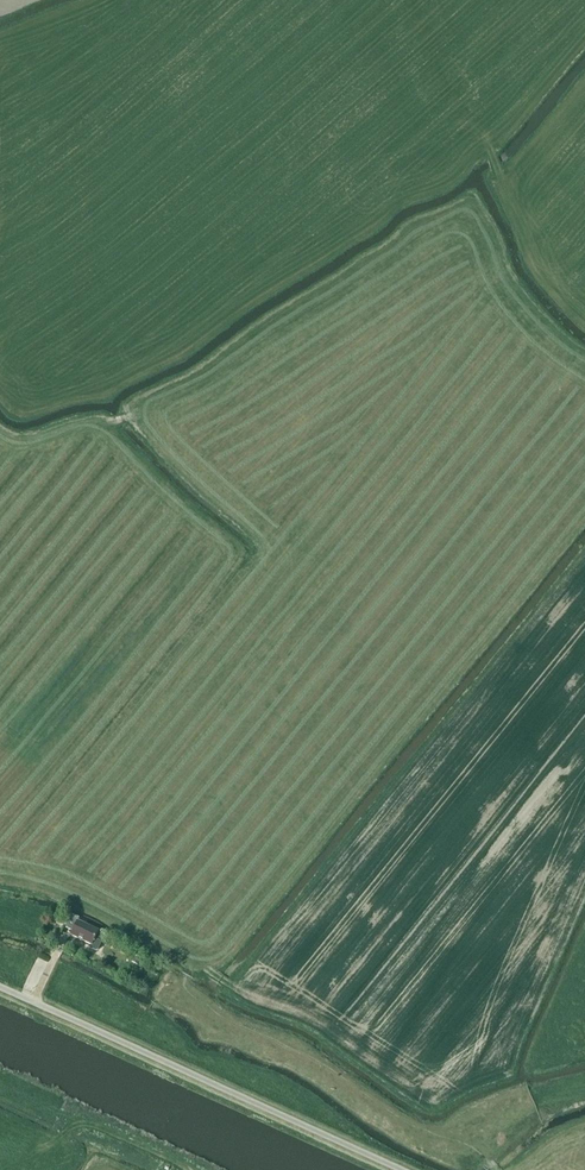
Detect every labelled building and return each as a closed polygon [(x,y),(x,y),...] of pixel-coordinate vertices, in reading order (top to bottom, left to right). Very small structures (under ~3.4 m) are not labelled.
[(70,935),(91,945),(89,948),(95,950),(97,950),(100,944),(99,942),(95,939),(98,931),(77,922),(79,918),(69,914),(63,927),(71,931),(70,935)] [(132,963),(137,965),(141,959),(136,956),(132,963)]
